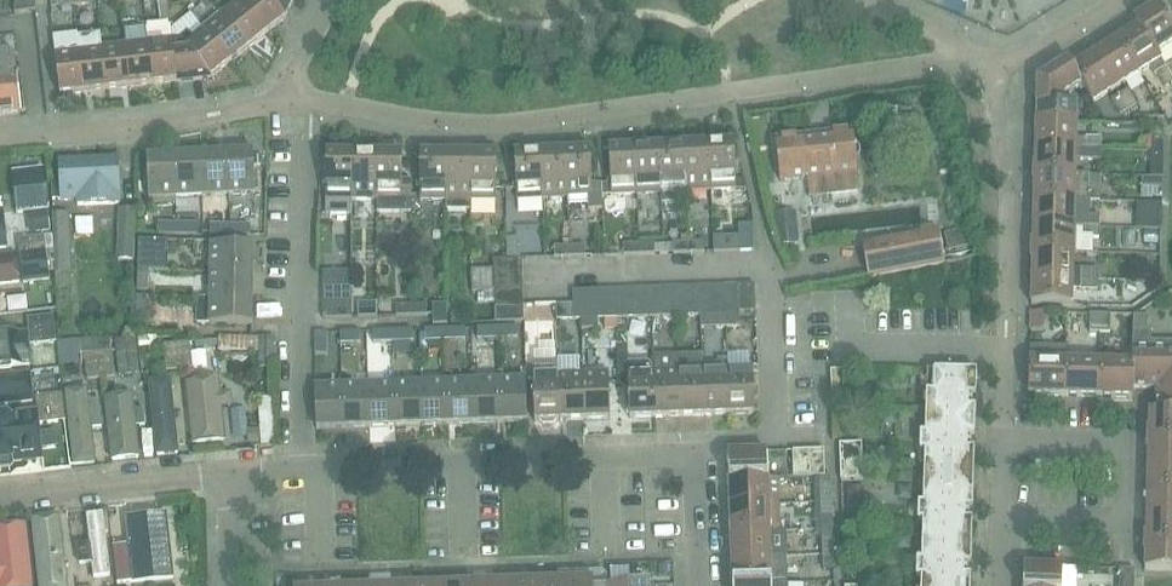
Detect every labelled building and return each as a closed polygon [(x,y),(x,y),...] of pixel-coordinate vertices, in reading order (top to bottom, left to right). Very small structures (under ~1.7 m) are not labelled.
[(14,14),(36,11),(36,0),(14,0),(14,14)] [(73,0),(58,0),(58,8),(74,7),(73,0)] [(239,0),(221,15),(248,49),(266,34),(239,0)] [(239,0),(266,34),(285,19),(294,0),(240,0),(239,0)] [(1138,27),(1139,26),(1160,61),(1161,61),(1157,54),(1171,44),(1171,29),(1157,5),(1134,20),(1138,27)] [(221,15),(203,29),(230,63),(248,49),(221,15)] [(170,26),(147,29),(148,42),(153,85),(177,82),(172,39),(170,26)] [(1139,26),(1138,27),(1116,40),(1138,75),(1149,68),(1153,74),(1155,73),(1164,67),(1160,61),(1139,26)] [(125,31),(127,45),(132,87),(153,85),(147,29),(125,31)] [(203,29),(192,38),(186,32),(177,39),(172,39),(177,82),(177,83),(212,79),(211,78),(230,63),(203,29)] [(100,33),(77,36),(84,93),(107,90),(102,48),(100,33)] [(84,93),(77,36),(53,39),(60,96),(84,93)] [(1116,40),(1094,54),(1116,89),(1138,75),(1116,40)] [(20,113),(20,114),(21,114),(14,54),(1,55),(0,42),(0,116),(20,113)] [(127,45),(102,48),(107,90),(132,87),(127,45)] [(1094,54),(1073,68),(1072,68),(1082,84),(1081,85),(1093,103),(1116,89),(1094,54)] [(1073,68),(1068,61),(1037,81),(1036,107),(1038,107),(1038,121),(1077,122),(1077,104),(1063,104),(1063,95),(1081,85),(1082,84),(1072,68),(1073,68)] [(1164,67),(1155,73),(1165,88),(1171,84),(1171,80),(1164,67)] [(1129,89),(1120,95),(1129,110),(1138,104),(1129,89)] [(1129,110),(1120,95),(1111,100),(1120,115),(1129,110)] [(1036,121),(1035,148),(1083,149),(1084,139),(1076,138),(1077,122),(1038,121),(1036,121)] [(807,178),(809,197),(858,192),(853,132),(776,139),(779,180),(807,178)] [(1145,150),(1152,150),(1165,151),(1165,138),(1145,137),(1145,150)] [(1084,139),(1083,149),(1101,149),(1101,139),(1084,139)] [(734,143),(708,144),(710,191),(736,190),(734,143)] [(708,144),(683,146),(686,192),(710,191),(708,144)] [(683,146),(658,147),(661,193),(686,192),(683,146)] [(658,147),(634,148),(636,195),(661,193),(658,147)] [(610,184),(601,184),(602,196),(603,196),(611,196),(636,195),(634,148),(608,149),(610,184)] [(1035,148),(1035,174),(1075,175),(1076,159),(1083,159),(1083,149),(1035,148)] [(1101,149),(1083,149),(1083,159),(1101,160),(1101,149)] [(565,152),(567,198),(567,205),(589,204),(589,211),(604,210),(603,196),(602,196),(601,184),(592,184),(590,150),(565,152)] [(1165,151),(1152,150),(1151,177),(1164,177),(1165,151)] [(253,152),(226,153),(229,195),(255,194),(253,152)] [(542,199),(567,198),(565,152),(540,153),(542,199)] [(226,153),(201,155),(204,197),(229,195),(226,153)] [(351,200),(351,154),(326,153),(326,215),(351,215),(351,200)] [(517,201),(542,199),(540,153),(514,154),(517,201)] [(376,154),(351,154),(351,200),(376,200),(376,154)] [(376,154),(376,200),(376,213),(411,213),(411,189),(402,188),(402,154),(376,154)] [(420,200),(445,201),(446,154),(420,154),(420,200)] [(446,154),(445,201),(445,209),(470,209),(470,201),(470,154),(446,154)] [(470,154),(470,201),(496,201),(496,154),(470,154)] [(201,155),(173,157),(175,199),(204,197),(201,155)] [(175,199),(173,157),(147,158),(150,200),(175,199)] [(53,200),(60,199),(94,197),(95,205),(120,204),(118,160),(59,162),(60,184),(52,185),(53,200)] [(17,213),(34,212),(48,210),(43,168),(12,172),(17,213)] [(1100,191),(1089,191),(1090,175),(1075,175),(1035,174),(1034,200),(1075,201),(1100,202),(1100,191)] [(1171,220),(1171,193),(1156,193),(1156,220),(1171,220)] [(1034,200),(1033,226),(1074,227),(1075,201),(1034,200)] [(96,224),(115,224),(115,206),(96,207),(96,224)] [(119,260),(133,261),(135,209),(120,209),(119,260)] [(51,232),(49,211),(34,213),(36,234),(51,232)] [(53,214),(56,254),(58,290),(73,289),(68,213),(53,214)] [(0,216),(0,256),(11,255),(7,215),(0,216)] [(1082,217),(1081,227),(1099,228),(1100,217),(1082,217)] [(158,236),(178,236),(178,224),(158,224),(158,236)] [(178,224),(178,236),(198,236),(198,225),(178,224)] [(741,224),(742,236),(713,238),(714,253),(753,251),(752,224),(741,224)] [(209,236),(229,236),(229,225),(209,225),(209,236)] [(229,225),(229,236),(250,236),(250,225),(229,225)] [(1033,226),(1033,252),(1073,253),(1074,227),(1033,226)] [(1099,228),(1081,227),(1081,238),(1099,238),(1099,228)] [(945,234),(950,251),(974,245),(970,228),(945,234)] [(862,246),(868,278),(944,263),(938,231),(862,246)] [(18,240),(20,254),(46,250),(44,237),(18,240)] [(507,238),(508,260),(520,259),(520,238),(507,238)] [(704,242),(688,243),(689,253),(705,253),(704,242)] [(689,253),(688,243),(673,243),(673,254),(689,253)] [(639,255),(639,244),(623,245),(624,256),(639,255)] [(655,244),(639,244),(639,255),(655,255),(655,244)] [(211,245),(211,273),(253,274),(253,246),(211,245)] [(585,246),(569,247),(570,257),(585,257),(585,246)] [(570,257),(569,247),(554,247),(554,258),(570,257)] [(46,250),(20,254),(21,267),(48,263),(46,250)] [(138,251),(138,271),(148,271),(149,251),(138,251)] [(1033,252),(1032,278),(1080,280),(1080,269),(1073,269),(1073,253),(1033,252)] [(492,260),(493,270),(493,276),(522,275),(522,259),(520,259),(508,260),(492,260)] [(1080,269),(1080,280),(1098,280),(1098,270),(1080,269)] [(473,292),(493,291),(493,276),(493,270),(472,271),(473,292)] [(148,271),(138,271),(137,291),(148,291),(148,271)] [(323,272),(323,288),(352,288),(352,272),(323,272)] [(211,273),(210,298),(252,299),(253,274),(211,273)] [(493,276),(493,291),(494,292),(523,291),(522,275),(493,276)] [(1080,280),(1032,278),(1031,306),(1072,306),(1072,290),(1080,290),(1080,280)] [(1098,280),(1080,280),(1080,290),(1098,291),(1098,280)] [(756,312),(755,285),(738,286),(739,312),(756,312)] [(724,315),(723,286),(708,287),(709,316),(701,316),(701,328),(726,327),(726,315),(724,315)] [(738,286),(723,286),(724,315),(726,315),(726,327),(740,327),(739,312),(738,286)] [(693,287),(678,288),(679,317),(694,316),(693,287)] [(709,316),(708,287),(693,287),(694,316),(701,316),(709,316)] [(323,288),(323,304),(352,304),(352,288),(323,288)] [(663,288),(648,289),(649,318),(664,317),(663,288)] [(678,288),(663,288),(664,317),(679,317),(678,288)] [(633,289),(618,290),(619,319),(634,318),(633,289)] [(648,289),(633,289),(634,318),(649,318),(648,289)] [(604,319),(603,290),(587,291),(589,320),(582,320),(582,330),(598,329),(598,319),(604,319)] [(618,290),(603,290),(604,319),(619,319),(618,290)] [(494,292),(494,307),(523,306),(523,291),(494,292)] [(589,320),(587,291),(572,291),(573,304),(556,305),(556,321),(582,320),(589,320)] [(30,294),(31,304),(52,303),(51,292),(30,294)] [(137,316),(147,316),(148,297),(137,297),(137,316)] [(252,299),(210,298),(198,298),(197,324),(210,324),(210,325),(252,326),(252,299)] [(0,304),(0,324),(15,323),(13,302),(0,304)] [(359,304),(359,317),(378,317),(378,303),(359,304)] [(424,303),(411,304),(411,316),(424,316),(424,303)] [(352,304),(323,304),(323,319),(352,319),(352,304)] [(411,316),(411,304),(396,304),(396,316),(411,316)] [(431,305),(432,315),(432,325),(447,324),(446,304),(431,305)] [(523,306),(494,307),(495,323),(524,322),(523,306)] [(1030,331),(1031,331),(1044,331),(1044,313),(1031,313),(1030,331)] [(1100,315),(1090,314),(1089,332),(1100,333),(1100,315)] [(1110,315),(1100,315),(1100,333),(1110,333),(1110,315)] [(1157,389),(1171,374),(1171,342),(1152,341),(1152,329),(1148,329),(1148,316),(1134,315),(1132,364),(1133,364),(1132,388),(1133,388),(1157,389)] [(27,319),(29,332),(55,329),(53,316),(27,319)] [(519,338),(519,327),(498,328),(498,339),(519,338)] [(498,339),(498,328),(477,329),(477,340),(498,339)] [(55,329),(29,332),(30,345),(57,342),(55,329)] [(466,329),(445,330),(445,341),(466,340),(466,329)] [(445,341),(445,330),(424,330),(424,342),(445,341)] [(392,343),(392,331),(372,332),(372,344),(392,343)] [(413,342),(412,331),(392,331),(392,343),(413,342)] [(339,333),(339,345),(360,344),(360,332),(339,333)] [(314,355),(315,355),(325,356),(327,335),(316,334),(314,355)] [(219,352),(259,354),(259,338),(220,337),(219,352)] [(114,378),(111,351),(110,338),(96,339),(98,353),(101,379),(114,378)] [(115,341),(119,376),(141,374),(137,338),(115,341)] [(275,339),(259,338),(259,354),(260,368),(274,369),(275,339)] [(85,354),(88,381),(101,379),(98,353),(96,339),(77,340),(79,355),(85,354)] [(0,341),(0,375),(16,374),(12,340),(0,341)] [(190,343),(177,344),(180,370),(193,369),(190,343)] [(180,370),(177,344),(163,346),(166,372),(180,370)] [(1064,397),(1065,362),(1065,347),(1030,346),(1029,396),(1064,397)] [(653,371),(653,362),(628,363),(627,354),(617,354),(618,383),(628,383),(629,418),(655,418),(653,371)] [(653,356),(653,362),(653,371),(655,418),(679,417),(677,355),(653,356)] [(702,355),(677,355),(679,417),(704,416),(703,370),(702,355)] [(718,369),(703,370),(704,416),(729,415),(728,369),(727,359),(718,359),(718,369)] [(560,421),(558,374),(558,362),(532,362),(534,422),(539,421),(543,425),(553,425),(556,421),(560,421)] [(1064,397),(1098,397),(1099,363),(1065,362),(1064,397)] [(1133,398),(1133,388),(1132,388),(1133,364),(1132,364),(1099,363),(1098,397),(1133,398)] [(753,368),(728,369),(729,415),(754,414),(753,368)] [(64,408),(63,395),(60,371),(33,373),(36,398),(38,411),(64,408)] [(830,371),(832,402),(844,401),(843,371),(830,371)] [(971,577),(967,577),(967,565),(971,565),(972,521),(969,521),(969,508),(973,509),(974,451),(971,450),(971,438),(975,438),(975,408),(972,408),(972,396),(976,396),(976,372),(927,371),(925,436),(921,436),(921,452),(926,452),(925,507),(920,507),(920,523),(925,523),(924,564),(919,564),(918,580),(923,581),(923,585),(970,585),(971,577)] [(608,373),(583,374),(585,420),(610,419),(608,373)] [(583,374),(558,374),(560,421),(585,420),(583,374)] [(1156,412),(1156,413),(1171,413),(1171,374),(1157,389),(1156,412)] [(526,381),(498,382),(500,423),(527,422),(526,381)] [(472,382),(446,383),(448,425),(473,424),(472,382)] [(498,382),(472,382),(473,424),(500,423),(498,382)] [(446,383),(420,384),(422,426),(448,425),(446,383)] [(170,384),(146,386),(155,458),(178,456),(170,384)] [(420,384),(394,385),(395,426),(422,426),(420,384)] [(394,385),(367,386),(368,427),(395,426),(394,385)] [(367,386),(341,387),(342,428),(368,427),(367,386)] [(342,428),(341,387),(315,387),(316,429),(342,428)] [(222,388),(186,392),(193,454),(229,450),(222,388)] [(0,391),(0,407),(12,405),(10,390),(0,391)] [(96,391),(63,395),(64,408),(66,421),(71,468),(106,464),(96,391)] [(265,395),(252,395),(251,426),(265,427),(265,395)] [(133,401),(104,403),(110,463),(140,460),(133,401)] [(66,421),(64,408),(38,411),(39,417),(40,424),(66,421)] [(1149,439),(1171,440),(1171,413),(1156,413),(1156,412),(1149,412),(1149,439)] [(0,422),(0,466),(45,461),(40,424),(39,417),(0,422)] [(1148,465),(1171,466),(1171,440),(1149,439),(1148,465)] [(839,444),(840,476),(840,480),(863,479),(862,444),(839,444)] [(824,450),(797,451),(798,478),(825,477),(824,450)] [(728,454),(729,479),(768,478),(767,452),(728,454)] [(1147,491),(1171,492),(1171,466),(1148,465),(1147,491)] [(729,479),(730,507),(779,505),(779,477),(768,478),(729,479)] [(820,488),(821,503),(831,502),(831,487),(820,488)] [(1171,518),(1171,492),(1147,491),(1147,517),(1171,518)] [(831,502),(821,503),(821,530),(832,530),(831,502)] [(730,507),(731,534),(769,533),(769,532),(780,532),(779,505),(730,507)] [(1146,543),(1171,544),(1171,518),(1147,517),(1146,543)] [(103,519),(83,521),(84,533),(76,533),(78,551),(89,550),(92,582),(109,580),(103,519)] [(30,526),(37,585),(72,585),(65,521),(30,526)] [(113,552),(117,585),(157,585),(149,521),(125,524),(128,550),(113,552)] [(0,531),(0,585),(31,585),(25,528),(0,531)] [(669,528),(639,529),(639,543),(669,543),(669,528)] [(821,530),(822,555),(833,554),(832,530),(821,530)] [(731,534),(732,560),(770,558),(769,533),(731,534)] [(1146,543),(1145,571),(1171,571),(1171,544),(1146,543)] [(833,554),(822,555),(823,570),(834,570),(833,554)] [(732,560),(732,585),(788,583),(787,558),(770,558),(732,560)] [(1023,585),(1062,585),(1063,568),(1024,567),(1023,585)] [(1135,570),(1119,569),(1119,585),(1134,585),(1135,570)]
